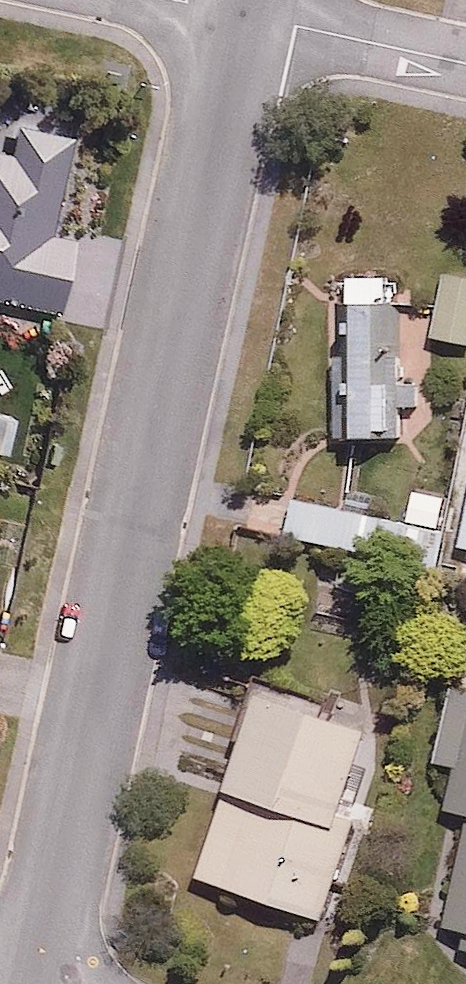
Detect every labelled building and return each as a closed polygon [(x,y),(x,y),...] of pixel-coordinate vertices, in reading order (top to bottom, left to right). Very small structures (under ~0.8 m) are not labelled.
[(446,267),(430,330),(465,340),(465,273),(446,267)] [(394,273),(330,273),(332,433),(396,433),(394,273)] [(435,565),(452,493),(412,484),(404,518),(288,490),(279,527),(435,565)] [(457,542),(465,544),(465,501),(457,542)] [(453,675),(432,758),(455,763),(445,802),(465,807),(465,678),(453,675)] [(342,806),(371,717),(263,682),(202,872),(327,912),(359,812),(342,806)] [(446,922),(462,926),(458,941),(465,943),(465,839),(446,922)]
